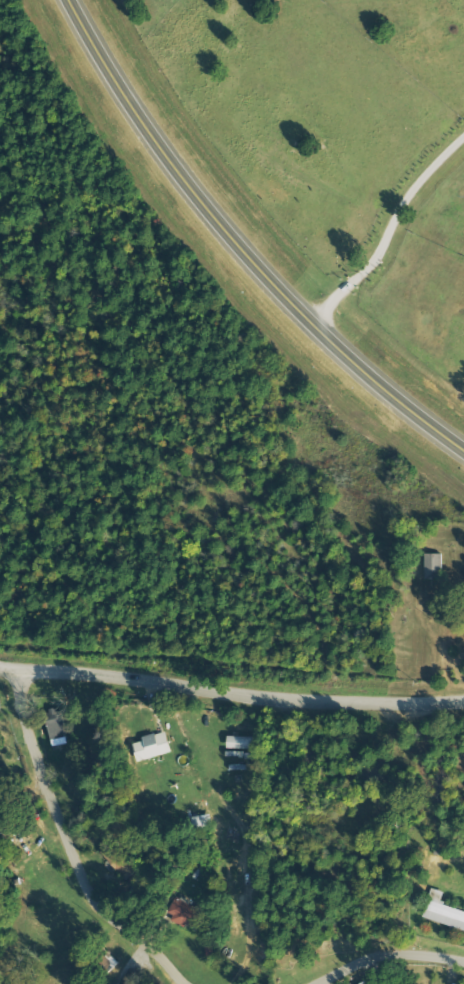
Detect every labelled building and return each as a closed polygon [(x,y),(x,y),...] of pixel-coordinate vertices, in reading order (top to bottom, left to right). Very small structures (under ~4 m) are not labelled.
[(443,555),(426,555),(426,580),(443,580),(443,555)] [(53,747),(69,745),(62,708),(47,711),(53,747)] [(135,745),(140,763),(174,754),(167,732),(144,739),(145,743),(135,745)] [(463,931),(463,911),(441,905),(445,893),(433,889),(424,919),(463,931)] [(205,911),(177,898),(169,917),(197,930),(205,911)] [(131,969),(123,983),(146,983),(149,979),(131,969)]
